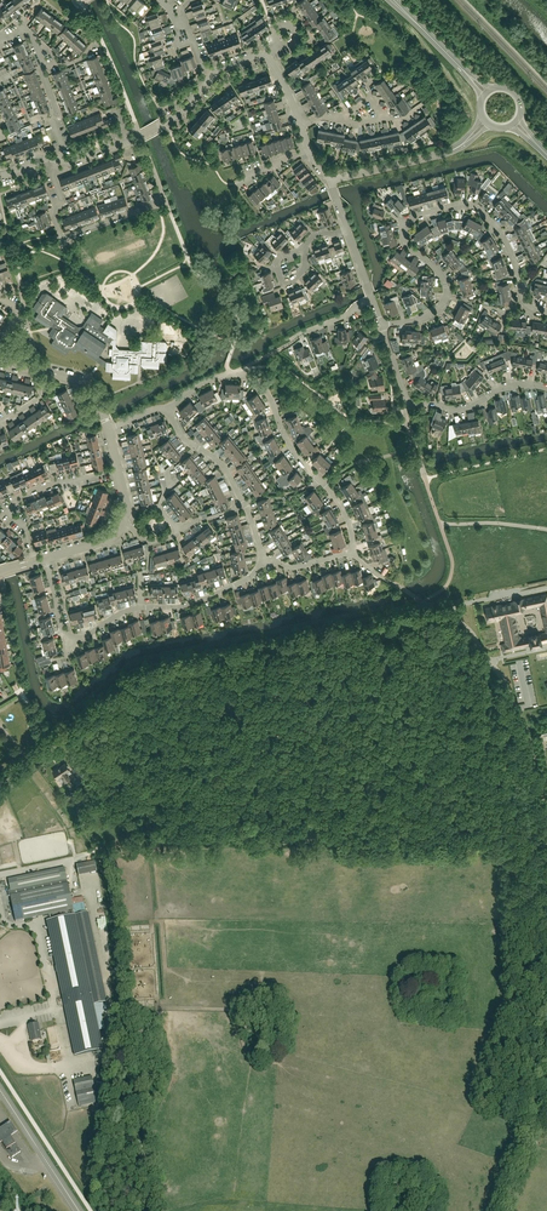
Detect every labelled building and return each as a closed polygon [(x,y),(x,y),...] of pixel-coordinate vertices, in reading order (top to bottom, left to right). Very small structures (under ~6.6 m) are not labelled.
[(12,0),(9,0),(5,3),(12,12),(18,8),(12,0)] [(139,0),(131,0),(128,3),(131,6),(129,8),(131,10),(139,0)] [(145,3),(141,0),(139,0),(131,10),(133,11),(135,9),(138,11),(145,3)] [(237,3),(230,0),(223,0),(221,4),(234,10),(236,5),(237,3)] [(310,3),(308,0),(302,0),(297,3),(301,9),(310,3)] [(5,3),(0,7),(7,16),(12,12),(5,3)] [(143,16),(150,8),(145,3),(138,11),(143,16)] [(204,10),(202,3),(192,7),(195,13),(204,10)] [(305,14),(314,8),(310,3),(301,9),(305,14)] [(40,21),(47,12),(41,8),(35,17),(40,21)] [(309,19),(317,13),(314,8),(305,14),(309,19)] [(207,16),(204,10),(195,13),(197,19),(207,16)] [(46,25),(53,16),(47,12),(40,21),(46,25)] [(159,19),(157,12),(147,16),(149,20),(145,21),(146,23),(159,19)] [(315,23),(321,19),(317,13),(309,19),(313,25),(315,23)] [(52,29),(58,20),(53,16),(46,25),(52,29)] [(209,22),(207,16),(197,19),(199,25),(209,22)] [(267,30),(270,28),(262,17),(259,19),(258,18),(255,20),(263,31),(266,29),(267,30)] [(319,28),(327,22),(324,17),(321,19),(315,23),(319,28)] [(161,25),(159,19),(146,23),(147,25),(150,24),(151,28),(161,25)] [(57,34),(64,24),(58,20),(52,29),(57,34)] [(263,31),(255,20),(250,23),(250,24),(251,26),(252,26),(259,36),(261,34),(260,33),(263,31)] [(211,28),(209,22),(199,25),(201,32),(211,28)] [(323,34),(331,28),(327,22),(319,28),(323,34)] [(259,36),(252,26),(251,26),(250,24),(245,27),(246,29),(252,38),(255,36),(256,38),(259,36)] [(164,31),(161,25),(151,28),(153,32),(150,33),(151,36),(164,31)] [(334,26),(331,28),(323,34),(326,39),(328,39),(328,40),(331,40),(338,35),(338,32),(334,26)] [(64,40),(72,31),(66,27),(59,35),(64,40)] [(252,38),(246,29),(240,33),(242,35),(244,39),(247,44),(250,42),(249,40),(252,38)] [(69,44),(77,36),(72,31),(64,40),(69,44)] [(166,38),(164,31),(151,36),(151,38),(154,37),(156,40),(156,41),(161,39),(166,38)] [(241,44),(238,34),(231,37),(235,48),(238,47),(237,45),(241,44)] [(74,49),(82,41),(77,36),(69,44),(74,49)] [(228,49),(225,39),(224,36),(218,38),(219,41),(223,52),(226,51),(225,50),(228,49)] [(235,48),(231,37),(225,39),(228,49),(232,47),(232,49),(235,48)] [(163,45),(161,39),(156,41),(156,40),(151,42),(152,46),(149,47),(150,50),(163,45)] [(79,54),(87,46),(82,41),(74,49),(79,54)] [(223,52),(219,41),(213,43),(216,53),(219,52),(220,53),(223,52)] [(26,48),(23,42),(13,46),(16,53),(26,48)] [(216,53),(213,43),(206,45),(210,57),(213,56),(213,54),(216,53)] [(332,53),(330,50),(333,48),(330,44),(328,44),(327,45),(326,44),(320,48),(326,57),(332,53)] [(165,52),(163,45),(150,50),(151,52),(154,51),(155,54),(155,55),(160,53),(161,53),(165,52)] [(29,54),(26,48),(16,53),(19,59),(29,54)] [(326,57),(320,48),(315,52),(320,60),(326,57)] [(320,60),(315,52),(309,55),(315,64),(320,60)] [(163,59),(161,53),(160,53),(155,55),(155,54),(150,56),(152,60),(149,61),(150,64),(163,59)] [(32,61),(29,54),(19,59),(21,65),(32,61)] [(197,65),(193,55),(187,58),(192,71),(194,70),(193,67),(197,65)] [(315,64),(309,55),(304,59),(310,68),(315,64)] [(100,62),(97,56),(87,60),(89,66),(100,62)] [(192,71),(187,58),(180,60),(182,63),(184,70),(185,70),(188,68),(189,71),(192,71)] [(370,58),(367,60),(366,59),(360,60),(359,60),(361,64),(368,72),(373,69),(372,68),(375,65),(370,58)] [(165,66),(163,59),(150,64),(150,66),(154,65),(155,69),(158,68),(165,66)] [(310,68),(304,59),(299,62),(298,63),(302,69),(303,70),(304,72),(310,68)] [(291,64),(298,73),(303,70),(302,69),(298,63),(299,62),(297,60),(291,64)] [(368,72),(361,64),(359,60),(359,61),(360,62),(355,65),(356,67),(362,76),(368,72)] [(35,67),(32,61),(21,65),(24,72),(35,67)] [(102,69),(100,62),(89,66),(92,73),(102,69)] [(186,73),(185,70),(184,70),(182,63),(176,65),(180,78),(183,78),(182,75),(186,73)] [(292,77),(298,73),(291,64),(285,68),(292,77)] [(180,78),(176,65),(169,68),(172,75),(172,74),(173,77),(177,76),(178,79),(180,78)] [(362,76),(356,67),(355,65),(349,69),(353,74),(357,80),(362,76)] [(160,81),(165,72),(158,69),(158,68),(155,69),(151,70),(153,75),(155,76),(154,78),(160,81)] [(66,76),(63,70),(63,69),(53,73),(55,80),(66,76)] [(105,75),(102,69),(92,73),(94,79),(105,75)] [(37,77),(35,70),(24,74),(27,81),(37,77)] [(174,81),(173,77),(172,74),(172,75),(171,75),(165,72),(160,81),(166,84),(167,82),(170,83),(174,81)] [(273,85),(269,73),(266,74),(266,76),(263,77),(267,87),(273,85)] [(359,83),(357,80),(353,74),(347,78),(353,87),(359,83)] [(107,82),(105,75),(94,79),(97,86),(107,82)] [(68,82),(66,76),(55,80),(58,87),(68,82)] [(40,83),(37,77),(27,81),(29,87),(40,83)] [(267,87),(263,77),(260,78),(259,77),(256,78),(260,89),(267,87)] [(260,89),(256,78),(253,79),(254,80),(251,81),(254,91),(260,89)] [(353,87),(347,78),(342,81),(348,90),(353,87)] [(379,90),(387,84),(384,79),(375,85),(379,90)] [(254,91),(251,81),(248,83),(247,81),(244,82),(248,94),(254,91)] [(313,87),(310,81),(301,86),(304,93),(313,87)] [(342,94),(348,90),(342,81),(336,85),(335,84),(332,86),(342,100),(345,98),(342,94)] [(71,89),(68,82),(58,87),(60,93),(71,89)] [(110,88),(107,82),(97,86),(99,92),(110,88)] [(248,94),(244,82),(241,83),(242,85),(238,86),(242,96),(248,94)] [(32,94),(42,90),(40,83),(29,87),(32,94)] [(382,96),(391,90),(387,84),(379,90),(382,96)] [(317,93),(313,87),(304,93),(307,98),(317,93)] [(112,94),(110,88),(99,92),(102,99),(112,94)] [(73,95),(71,89),(60,93),(63,99),(73,95)] [(34,100),(45,96),(42,90),(32,94),(34,100)] [(239,98),(233,90),(230,92),(229,90),(226,92),(233,102),(239,98)] [(395,95),(391,90),(382,96),(386,101),(395,95)] [(233,102),(226,92),(224,94),(225,95),(222,97),(228,106),(229,108),(235,105),(233,102)] [(320,99),(317,93),(307,98),(310,104),(320,99)] [(398,93),(395,95),(386,101),(390,107),(393,105),(398,101),(398,100),(401,98),(398,93)] [(119,103),(117,97),(114,98),(112,94),(102,99),(104,105),(112,102),(113,105),(119,103)] [(7,95),(0,98),(0,105),(9,101),(7,95)] [(76,102),(73,95),(63,99),(65,106),(76,102)] [(47,102),(45,96),(34,100),(37,107),(47,102)] [(228,106),(222,97),(219,99),(218,98),(216,99),(223,110),(223,109),(224,112),(229,108),(228,106)] [(396,110),(405,104),(407,102),(403,97),(401,98),(398,100),(398,101),(393,105),(396,110)] [(223,110),(216,99),(213,101),(214,103),(211,105),(217,113),(223,110)] [(314,110),(323,105),(323,104),(320,99),(310,104),(314,110)] [(276,106),(274,100),(264,103),(266,109),(276,106)] [(9,101),(0,105),(0,108),(2,112),(12,107),(9,101)] [(47,102),(37,107),(39,113),(50,109),(47,102)] [(79,108),(76,102),(65,106),(68,113),(79,108)] [(325,103),(323,104),(323,105),(314,110),(317,116),(329,109),(325,103)] [(400,116),(409,110),(405,104),(396,110),(400,116)] [(278,112),(276,106),(266,109),(268,115),(278,112)] [(5,118),(15,114),(18,113),(16,110),(14,111),(12,107),(2,112),(5,118)] [(209,107),(207,109),(209,112),(214,115),(215,114),(209,107)] [(215,116),(205,108),(203,111),(204,112),(202,115),(210,122),(215,116)] [(280,119),(278,112),(268,115),(270,122),(280,119)] [(103,120),(100,113),(94,115),(98,126),(102,124),(103,128),(109,125),(106,119),(103,120)] [(18,120),(15,114),(5,118),(8,125),(18,120)] [(98,126),(94,115),(87,118),(91,128),(98,126)] [(210,122),(202,115),(200,117),(199,116),(197,119),(206,127),(210,122)] [(436,124),(431,116),(427,119),(425,116),(419,120),(425,129),(430,125),(431,127),(436,124)] [(91,128),(87,118),(81,120),(85,131),(91,128)] [(206,127),(197,119),(195,121),(196,122),(194,125),(197,128),(202,131),(206,127)] [(282,125),(280,119),(270,122),(272,128),(282,125)] [(21,127),(18,120),(8,125),(11,131),(21,127)] [(85,131),(81,120),(74,123),(79,133),(85,131)] [(422,135),(427,132),(425,129),(419,120),(414,124),(422,135)] [(79,133),(74,123),(68,125),(72,136),(79,133)] [(407,126),(408,124),(404,123),(402,125),(405,129),(403,131),(403,132),(409,141),(411,143),(416,139),(408,127),(407,126)] [(422,135),(414,124),(408,127),(416,139),(422,135)] [(202,131),(197,128),(194,125),(191,127),(190,126),(188,129),(197,137),(202,131)] [(338,132),(338,133),(336,144),(335,147),(342,148),(342,145),(344,138),(345,134),(340,134),(341,132),(342,127),(339,126),(338,127),(340,130),(338,132)] [(394,144),(392,133),(389,134),(388,128),(385,128),(384,127),(383,129),(386,131),(385,133),(388,145),(388,148),(395,146),(394,144)] [(323,141),(325,131),(319,129),(317,140),(323,141)] [(388,145),(385,133),(386,131),(383,129),(381,129),(382,135),(379,136),(381,146),(388,145)] [(330,142),(332,132),(325,131),(323,141),(330,142)] [(336,144),(338,133),(332,132),(330,142),(336,144)] [(409,141),(403,132),(399,134),(399,132),(392,133),(394,144),(395,146),(395,147),(401,146),(401,144),(402,143),(402,141),(404,141),(406,143),(409,141)] [(45,140),(42,133),(36,135),(40,146),(43,145),(45,148),(50,146),(48,139),(45,140)] [(40,146),(36,135),(29,138),(33,149),(40,146)] [(295,146),(291,136),(285,138),(288,148),(295,146)] [(381,146),(379,136),(373,137),(375,148),(381,146)] [(23,140),(22,141),(21,137),(15,140),(16,143),(20,154),(27,151),(23,140)] [(375,150),(375,148),(373,137),(366,138),(369,149),(369,151),(375,150)] [(33,149),(29,138),(23,140),(27,151),(33,149)] [(288,148),(285,138),(279,140),(282,150),(288,148)] [(348,150),(350,139),(344,138),(342,145),(342,148),(348,150)] [(369,149),(366,138),(360,140),(360,142),(357,142),(355,149),(355,151),(358,152),(358,150),(362,149),(362,150),(369,149)] [(355,149),(357,142),(357,140),(350,139),(348,150),(348,153),(354,154),(355,151),(355,149)] [(282,150),(279,140),(272,141),(276,152),(282,150)] [(256,151),(254,144),(252,141),(246,143),(249,153),(256,151)] [(276,152),(272,141),(266,143),(269,154),(276,152)] [(20,154),(16,143),(10,145),(14,156),(20,154)] [(249,153),(246,143),(240,145),(243,155),(249,153)] [(269,154),(266,143),(258,146),(259,151),(261,150),(263,156),(269,154)] [(14,156),(10,145),(3,148),(6,155),(3,156),(6,163),(11,161),(10,158),(14,156)] [(243,155),(240,145),(233,147),(237,157),(243,155)] [(237,157),(233,147),(227,149),(230,159),(237,157)] [(230,159),(227,149),(221,151),(224,161),(230,159)] [(122,168),(119,160),(122,159),(120,153),(114,155),(115,158),(112,160),(116,170),(122,168)] [(116,170),(112,160),(105,162),(109,173),(116,170)] [(142,171),(141,167),(144,166),(142,161),(135,163),(136,166),(129,169),(132,175),(142,171)] [(109,173),(105,162),(99,165),(103,175),(109,173)] [(297,175),(306,168),(302,163),(293,169),(297,175)] [(103,175),(99,165),(92,167),(96,178),(103,175)] [(96,178),(92,167),(86,170),(90,180),(96,178)] [(301,180),(310,173),(306,168),(297,175),(301,180)] [(90,180),(86,170),(79,172),(83,183),(90,180)] [(145,177),(142,171),(132,175),(134,182),(145,177)] [(83,183),(79,172),(73,175),(77,185),(83,183)] [(305,185),(314,178),(310,173),(301,180),(305,185)] [(481,184),(482,181),(477,180),(478,175),(471,173),(468,184),(472,185),(470,190),(478,192),(479,188),(484,189),(485,186),(481,184)] [(77,185),(73,175),(66,177),(70,188),(77,185)] [(281,184),(274,175),(268,179),(275,188),(281,184)] [(70,188),(66,177),(60,180),(64,190),(70,188)] [(147,184),(145,177),(134,182),(137,188),(147,184)] [(319,190),(315,186),(318,184),(314,178),(305,185),(309,190),(308,190),(311,194),(319,190)] [(275,188),(268,179),(263,184),(270,192),(275,188)] [(465,190),(465,179),(457,179),(457,183),(453,183),(453,194),(461,194),(461,190),(465,190)] [(49,194),(45,184),(38,187),(42,197),(49,194)] [(150,190),(147,184),(137,188),(139,195),(150,190)] [(270,192),(263,184),(258,188),(265,196),(270,192)] [(448,196),(445,186),(439,188),(442,198),(448,196)] [(490,202),(497,193),(488,186),(479,199),(485,203),(488,200),(490,202)] [(42,197),(38,187),(31,189),(36,200),(42,197)] [(265,196),(258,188),(253,192),(260,200),(265,196)] [(442,198),(439,188),(433,190),(435,200),(442,198)] [(36,200),(31,189),(25,192),(29,202),(36,200)] [(152,197),(150,190),(139,195),(142,201),(152,197)] [(429,202),(430,203),(432,203),(433,202),(432,201),(435,200),(433,190),(426,192),(429,202)] [(504,190),(497,196),(499,198),(506,192),(504,190)] [(29,202),(25,192),(19,194),(24,207),(26,206),(25,204),(29,202)] [(260,200),(253,192),(248,196),(254,204),(260,200)] [(426,192),(420,194),(423,203),(426,202),(427,204),(430,203),(429,202),(426,192)] [(24,207),(19,194),(12,197),(16,207),(20,206),(21,208),(24,207)] [(423,203),(420,194),(414,195),(416,205),(417,207),(420,206),(419,204),(423,203)] [(416,205),(414,195),(407,197),(410,207),(416,205)] [(498,210),(508,201),(504,196),(494,206),(496,208),(493,211),(495,211),(497,211),(498,210)] [(16,207),(12,197),(5,199),(10,210),(16,207)] [(128,208),(125,197),(118,199),(121,210),(128,208)] [(404,206),(398,199),(395,202),(391,198),(385,204),(391,210),(393,207),(398,212),(404,206)] [(121,210),(118,199),(112,201),(115,212),(121,210)] [(115,212),(112,201),(105,203),(108,214),(115,212)] [(500,212),(502,215),(510,208),(512,206),(508,201),(498,210),(497,211),(497,212),(497,213),(497,214),(497,215),(500,212)] [(108,214),(105,203),(98,205),(101,216),(108,214)] [(384,211),(381,210),(383,207),(374,203),(372,207),(375,208),(372,214),(381,218),(384,211)] [(99,217),(95,206),(88,209),(92,219),(99,217)] [(333,221),(328,208),(321,210),(320,207),(313,210),(314,213),(317,212),(322,225),(318,226),(320,229),(327,227),(326,223),(333,221)] [(506,219),(514,212),(510,208),(502,215),(506,219)] [(92,219),(88,209),(82,211),(86,222),(92,219)] [(48,218),(46,211),(35,215),(38,222),(48,218)] [(86,222),(82,211),(75,214),(80,225),(86,222)] [(514,212),(506,219),(511,224),(512,226),(525,218),(524,218),(521,214),(518,216),(515,213),(514,212)] [(80,225),(75,214),(69,216),(73,227),(80,225)] [(472,227),(475,221),(469,218),(469,216),(468,215),(466,215),(465,215),(464,217),(464,218),(464,219),(463,220),(463,221),(459,221),(459,227),(459,230),(462,230),(465,231),(466,229),(470,231),(472,227)] [(73,227),(69,216),(62,219),(65,226),(62,227),(65,234),(71,232),(69,228),(73,227)] [(308,231),(303,225),(305,223),(300,217),(297,220),(300,222),(295,227),(303,236),(308,231)] [(459,227),(459,221),(453,220),(452,217),(445,219),(447,227),(448,229),(452,228),(453,231),(456,230),(459,230),(459,227)] [(51,224),(48,218),(38,222),(35,223),(36,224),(37,228),(39,229),(51,224)] [(527,223),(525,218),(512,226),(514,229),(516,232),(512,234),(508,233),(506,234),(508,239),(511,238),(512,236),(515,237),(516,235),(530,228),(529,228),(527,223)] [(449,232),(448,229),(447,227),(445,219),(437,221),(438,225),(434,227),(438,235),(441,234),(449,232)] [(484,233),(480,229),(482,225),(475,221),(472,227),(470,231),(474,233),(473,235),(476,237),(477,240),(484,233)] [(393,234),(391,227),(393,227),(393,223),(385,224),(386,228),(379,229),(381,237),(393,234)] [(438,235),(434,227),(430,229),(427,225),(421,230),(427,239),(431,236),(432,238),(435,236),(438,235)] [(289,240),(283,235),(286,233),(285,232),(280,227),(278,229),(280,232),(275,237),(284,245),(289,240)] [(303,236),(295,227),(290,232),(288,229),(285,232),(286,233),(291,238),(293,235),(299,241),(303,236)] [(530,228),(529,228),(530,228),(516,235),(515,237),(512,236),(511,238),(508,239),(509,240),(511,241),(518,237),(520,240),(533,233),(530,228)] [(427,239),(421,230),(415,234),(416,236),(413,238),(419,247),(425,243),(424,241),(427,239)] [(494,242),(490,236),(488,237),(484,233),(477,240),(479,243),(481,246),(483,244),(485,248),(494,242)] [(523,246),(532,241),(536,239),(533,233),(520,240),(523,246)] [(394,241),(393,234),(381,237),(383,244),(389,243),(390,246),(397,244),(397,241),(394,241)] [(284,245),(275,237),(271,242),(268,239),(266,242),(269,245),(271,247),(274,245),(279,250),(284,245)] [(272,252),(266,247),(269,245),(266,242),(263,239),(260,242),(263,244),(258,249),(267,257),(272,252)] [(337,253),(344,251),(340,239),(333,242),(335,248),(332,249),(335,257),(337,262),(340,261),(337,253)] [(535,246),(532,241),(523,246),(526,251),(535,246)] [(495,251),(498,249),(494,242),(485,248),(488,252),(486,253),(487,256),(488,259),(497,255),(495,251)] [(332,258),(335,257),(332,249),(329,250),(327,244),(320,246),(324,258),(325,261),(332,258)] [(324,258),(320,246),(314,249),(316,255),(309,257),(311,264),(315,264),(319,262),(318,260),(324,258)] [(538,252),(535,246),(526,251),(527,254),(523,256),(527,257),(528,257),(538,252)] [(449,264),(457,258),(453,252),(450,247),(444,252),(445,254),(442,256),(449,264)] [(394,266),(405,250),(403,248),(400,253),(396,250),(388,261),(394,266)] [(267,257),(258,249),(254,254),(251,251),(249,254),(254,259),(256,257),(262,262),(267,257)] [(399,270),(401,267),(408,259),(404,256),(408,252),(405,250),(394,266),(399,270)] [(541,257),(538,252),(528,257),(531,262),(541,257)] [(505,265),(502,257),(498,259),(497,255),(488,259),(491,265),(493,264),(494,268),(505,265)] [(407,271),(416,258),(414,257),(411,261),(408,259),(401,267),(407,271)] [(413,275),(419,267),(415,265),(419,260),(416,258),(407,271),(413,275)] [(462,263),(457,258),(449,264),(453,270),(455,269),(457,272),(459,269),(461,271),(467,268),(462,263)] [(505,273),(507,272),(505,265),(494,268),(496,273),(494,273),(496,280),(506,276),(505,273)] [(10,276),(7,266),(0,269),(4,279),(8,277),(9,282),(12,281),(10,277),(10,276)] [(353,277),(351,270),(344,273),(343,269),(335,272),(336,276),(340,274),(342,281),(353,277)] [(273,278),(271,271),(265,273),(264,270),(256,273),(257,276),(260,275),(262,282),(273,278)] [(471,283),(469,277),(470,277),(469,273),(468,273),(467,270),(461,272),(462,275),(461,275),(462,279),(459,280),(461,287),(471,283)] [(324,283),(327,280),(321,274),(319,276),(314,272),(309,277),(317,286),(322,281),(324,283)] [(432,287),(432,280),(434,280),(434,276),(430,276),(430,274),(422,275),(422,280),(420,280),(420,287),(432,287)] [(313,290),(317,286),(309,277),(304,282),(308,286),(306,288),(312,295),(314,292),(313,290)] [(349,286),(356,283),(353,277),(342,281),(343,285),(340,286),(342,292),(350,289),(349,286)] [(270,287),(276,285),(273,278),(262,282),(264,288),(262,289),(263,293),(271,290),(270,287)] [(540,295),(539,294),(539,292),(542,280),(536,278),(535,279),(535,283),(532,282),(530,290),(533,290),(533,291),(536,292),(535,296),(537,298),(540,295)] [(387,279),(384,284),(388,287),(390,287),(393,283),(387,279)] [(510,291),(509,284),(504,284),(504,280),(495,281),(496,288),(498,288),(498,293),(510,291)] [(545,294),(546,285),(546,281),(542,280),(539,292),(539,294),(540,295),(541,297),(542,293),(545,294)] [(473,290),(471,283),(461,287),(464,297),(477,293),(476,289),(473,290)] [(309,299),(306,292),(303,293),(301,287),(294,290),(299,301),(305,298),(306,301),(309,299)] [(432,294),(432,287),(420,287),(420,295),(427,295),(427,298),(434,298),(434,294),(432,294)] [(294,306),(293,303),(299,301),(294,290),(288,292),(290,298),(287,299),(290,307),(294,306)] [(506,303),(506,300),(510,299),(510,291),(498,293),(499,297),(497,297),(498,305),(506,303)] [(116,349),(117,329),(108,323),(104,329),(99,326),(103,320),(92,313),(81,329),(61,316),(67,307),(56,300),(56,301),(52,299),(53,297),(47,293),(42,294),(33,308),(39,312),(35,318),(48,326),(52,326),(52,325),(54,326),(49,334),(55,338),(51,344),(66,354),(70,348),(76,352),(78,349),(96,361),(99,357),(98,356),(108,341),(113,345),(112,362),(106,361),(106,371),(113,371),(112,378),(130,380),(131,372),(138,373),(139,363),(141,363),(141,364),(144,367),(159,368),(159,361),(166,362),(168,344),(165,341),(157,341),(157,342),(152,342),(152,341),(140,340),(139,350),(116,349)] [(284,307),(280,296),(274,298),(272,293),(262,297),(264,304),(269,302),(271,308),(276,306),(277,309),(284,307)] [(416,298),(412,293),(402,297),(408,314),(411,313),(412,312),(411,311),(417,308),(415,302),(417,302),(416,299),(416,298)] [(401,306),(398,299),(397,296),(390,298),(391,302),(384,304),(387,313),(390,312),(391,314),(398,312),(397,308),(401,306)] [(467,316),(470,310),(471,310),(473,307),(466,304),(464,307),(461,305),(457,311),(467,316)] [(488,312),(485,310),(481,315),(478,321),(480,322),(478,325),(486,330),(494,320),(486,314),(488,312)] [(464,323),(467,316),(457,311),(454,318),(458,319),(456,323),(463,326),(465,323),(464,323)] [(516,330),(517,320),(507,319),(506,329),(515,330),(516,330)] [(494,336),(502,326),(494,320),(486,330),(494,336)] [(528,336),(528,334),(529,326),(526,326),(526,321),(517,320),(516,330),(515,330),(515,335),(528,336)] [(541,333),(543,323),(533,322),(532,327),(529,326),(528,334),(531,335),(532,331),(541,333)] [(447,335),(451,334),(448,327),(445,328),(443,324),(437,327),(442,340),(448,337),(447,335)] [(442,340),(437,327),(430,330),(431,333),(428,335),(431,342),(434,340),(436,343),(442,341),(442,340)] [(350,341),(349,331),(346,332),(346,329),(338,329),(339,337),(335,337),(335,342),(337,344),(347,344),(347,341),(350,341)] [(412,342),(413,331),(405,331),(405,335),(402,335),(402,342),(405,342),(412,342)] [(425,335),(423,335),(420,335),(420,331),(413,331),(412,342),(419,342),(419,343),(425,344),(425,335)] [(362,354),(367,347),(363,344),(368,338),(359,332),(352,341),(360,347),(358,351),(362,354)] [(330,350),(326,340),(322,342),(321,336),(311,340),(315,352),(325,349),(325,351),(330,350)] [(306,361),(308,360),(311,367),(312,368),(317,366),(313,358),(308,348),(304,350),(303,346),(294,349),(299,360),(305,358),(306,361)] [(369,370),(378,365),(371,350),(367,348),(362,355),(365,359),(364,360),(369,370)] [(414,362),(412,358),(415,357),(412,350),(404,354),(405,357),(401,359),(404,366),(414,362)] [(505,361),(509,359),(508,351),(499,354),(500,358),(494,360),(498,369),(507,365),(505,361)] [(517,352),(508,351),(509,359),(513,360),(512,365),(521,367),(523,357),(517,356),(517,352)] [(532,363),(535,364),(538,352),(534,351),(534,355),(530,355),(530,358),(523,357),(521,367),(531,368),(532,363)] [(535,364),(538,365),(537,370),(546,373),(546,370),(546,363),(543,361),(544,358),(541,357),(543,352),(538,351),(538,352),(535,364)] [(498,369),(494,360),(493,357),(484,361),(484,360),(478,363),(483,370),(487,368),(489,373),(498,369)] [(414,376),(424,369),(422,364),(416,366),(414,362),(404,366),(407,373),(410,372),(414,376)] [(476,366),(468,375),(470,376),(479,383),(484,377),(480,374),(483,372),(476,366)] [(425,368),(424,369),(414,376),(417,381),(414,385),(421,389),(427,380),(424,378),(425,377),(425,376),(426,375),(426,374),(426,373),(426,372),(425,368)] [(384,390),(382,377),(382,376),(379,377),(379,375),(377,376),(374,370),(366,375),(368,379),(370,378),(370,379),(372,389),(378,388),(378,391),(384,390)] [(474,389),(479,383),(470,376),(467,380),(466,378),(463,381),(461,382),(466,390),(471,387),(474,389)] [(12,391),(14,381),(8,380),(5,392),(6,392),(6,390),(12,391)] [(436,387),(438,385),(432,381),(431,383),(427,380),(421,389),(428,394),(428,393),(431,395),(433,392),(435,393),(437,388),(436,387)] [(17,395),(20,383),(14,381),(12,391),(17,392),(16,395),(17,395)] [(457,386),(452,387),(453,397),(461,396),(461,393),(466,390),(461,382),(459,383),(456,383),(457,386)] [(24,394),(27,384),(20,383),(17,395),(18,395),(19,393),(24,394)] [(30,398),(33,386),(27,384),(24,394),(30,395),(29,398),(30,398)] [(232,399),(233,384),(225,384),(225,389),(222,388),(220,397),(222,400),(225,398),(232,399)] [(243,396),(244,389),(240,389),(240,384),(233,384),(232,399),(243,399),(244,397),(243,396)] [(453,397),(452,387),(448,387),(447,385),(440,386),(440,388),(439,388),(438,392),(441,392),(441,394),(445,394),(446,398),(453,397)] [(69,395),(67,389),(55,394),(56,395),(58,394),(60,400),(69,395)] [(220,397),(217,391),(214,393),(212,389),(205,392),(211,402),(215,400),(216,403),(222,400),(220,397)] [(211,402),(205,392),(199,396),(201,400),(197,403),(203,411),(212,405),(211,402)] [(249,408),(261,400),(257,394),(253,396),(251,394),(245,397),(244,397),(243,399),(249,408)] [(546,405),(544,394),(538,395),(538,397),(535,398),(537,410),(542,409),(543,411),(546,410),(546,407),(546,405)] [(72,401),(69,395),(60,400),(63,404),(60,406),(61,406),(72,401)] [(386,410),(385,399),(381,399),(381,395),(370,395),(370,400),(373,400),(373,407),(372,407),(370,409),(370,411),(372,412),(377,412),(377,410),(386,410)] [(521,407),(519,398),(519,395),(512,396),(513,398),(509,399),(512,411),(517,410),(516,408),(521,407)] [(532,410),(530,398),(526,399),(526,396),(519,398),(521,407),(522,409),(527,408),(527,411),(532,410)] [(507,412),(505,400),(501,401),(501,399),(494,400),(496,407),(497,412),(502,411),(502,413),(507,412)] [(263,412),(261,409),(265,406),(261,400),(249,408),(253,414),(251,415),(252,418),(261,415),(260,414),(263,412)] [(75,407),(72,401),(61,406),(61,408),(63,406),(66,411),(75,407)] [(203,411),(197,403),(194,405),(190,402),(185,407),(192,415),(198,410),(200,413),(203,411)] [(52,413),(46,405),(40,408),(48,419),(48,418),(47,416),(52,413)] [(78,413),(75,407),(66,411),(68,417),(66,418),(66,419),(78,413)] [(190,421),(190,419),(189,418),(192,415),(185,407),(179,412),(183,415),(180,418),(186,425),(189,422),(190,421)] [(498,419),(497,412),(496,407),(489,409),(490,411),(486,412),(489,424),(494,422),(493,420),(498,419)] [(48,419),(40,408),(35,412),(41,420),(45,417),(47,419),(48,419)] [(441,434),(446,420),(440,417),(442,411),(441,412),(436,410),(437,409),(431,423),(433,424),(431,430),(441,434)] [(300,422),(297,415),(300,414),(298,410),(289,414),(291,417),(286,419),(289,426),(300,422)] [(41,420),(35,412),(30,416),(37,426),(38,426),(36,424),(41,420)] [(475,434),(472,420),(470,418),(472,415),(470,414),(470,412),(467,413),(468,420),(469,420),(469,421),(466,422),(468,432),(469,435),(475,434)] [(481,433),(478,419),(475,420),(474,418),(475,418),(473,412),(470,412),(470,414),(472,415),(470,418),(472,420),(475,434),(481,433)] [(255,428),(258,428),(269,424),(267,417),(262,419),(261,415),(252,418),(253,422),(255,428)] [(462,434),(460,423),(460,422),(458,421),(460,418),(458,416),(458,415),(455,416),(457,424),(449,426),(449,430),(450,430),(450,438),(456,435),(462,434)] [(37,426),(30,416),(24,420),(30,428),(35,425),(36,427),(37,426)] [(199,430),(209,423),(204,417),(195,425),(199,430)] [(169,430),(164,418),(158,421),(162,432),(169,430)] [(30,428),(24,420),(19,423),(26,434),(27,433),(26,431),(30,428)] [(162,432),(158,421),(152,423),(156,435),(162,432)] [(299,435),(311,428),(309,425),(302,428),(300,422),(289,426),(292,433),(296,431),(299,435)] [(468,432),(466,422),(460,423),(462,434),(468,432)] [(26,434),(19,423),(14,427),(19,435),(24,432),(25,434),(26,434)] [(156,435),(152,423),(145,426),(150,437),(156,435)] [(204,435),(213,428),(209,423),(199,430),(204,435)] [(268,436),(267,433),(271,431),(269,424),(258,428),(260,434),(257,435),(254,437),(256,441),(259,440),(268,436)] [(215,426),(213,428),(204,435),(208,440),(217,433),(219,431),(215,426)] [(19,435),(14,427),(8,431),(15,441),(16,441),(15,439),(19,435)] [(310,441),(308,438),(309,437),(309,435),(308,434),(313,431),(311,428),(299,435),(301,439),(297,442),(301,448),(310,441)] [(98,441),(96,434),(93,434),(93,431),(86,432),(86,436),(88,443),(98,441)] [(5,433),(0,435),(0,438),(2,445),(8,443),(8,445),(9,445),(5,433)] [(141,440),(139,433),(127,436),(129,442),(141,440)] [(222,438),(217,433),(208,440),(212,446),(222,438)] [(224,449),(233,441),(229,436),(219,444),(224,449)] [(277,443),(274,437),(269,439),(268,436),(259,440),(261,444),(264,450),(267,449),(277,443)] [(164,452),(173,444),(172,443),(169,439),(159,447),(164,452)] [(142,446),(141,440),(129,442),(130,449),(142,446)] [(100,447),(98,441),(88,443),(90,450),(100,447)] [(228,454),(237,446),(233,441),(224,449),(228,454)] [(314,447),(310,441),(301,448),(305,454),(309,451),(312,455),(319,448),(317,445),(314,447)] [(276,452),(280,450),(277,443),(267,449),(270,455),(267,456),(270,460),(278,455),(276,452)] [(168,457),(177,449),(174,446),(173,444),(164,452),(168,457)] [(144,452),(142,446),(130,449),(132,455),(144,452)] [(232,459),(241,451),(237,446),(228,454),(232,459)] [(101,454),(100,447),(90,450),(91,456),(101,454)] [(325,458),(320,453),(322,451),(319,448),(312,455),(315,458),(312,462),(317,467),(325,458)] [(172,462),(182,455),(184,453),(182,450),(179,452),(177,449),(168,457),(172,462)] [(246,456),(241,451),(232,459),(236,464),(241,460),(242,462),(249,457),(248,455),(246,457),(246,456)] [(145,459),(144,452),(132,455),(133,462),(145,459)] [(79,464),(76,454),(69,456),(73,470),(75,470),(74,465),(79,464)] [(103,461),(101,454),(91,456),(93,463),(103,461)] [(185,468),(195,461),(191,455),(181,463),(185,468)] [(199,466),(197,463),(204,457),(202,455),(195,461),(185,468),(189,474),(199,466)] [(279,468),(288,461),(284,455),(280,458),(278,455),(270,460),(272,464),(275,462),(279,468)] [(73,470),(69,456),(63,458),(65,468),(69,467),(70,471),(73,470)] [(323,472),(326,468),(330,471),(336,464),(327,456),(325,458),(317,467),(323,472)] [(65,468),(63,458),(56,459),(59,474),(62,473),(61,469),(65,468)] [(59,474),(56,459),(49,461),(51,471),(56,470),(57,474),(59,474)] [(147,465),(145,459),(133,462),(135,468),(147,465)] [(105,468),(103,461),(93,463),(94,470),(105,468)] [(240,474),(250,467),(246,461),(236,468),(240,474)] [(279,483),(291,473),(288,470),(292,467),(288,461),(279,468),(283,473),(277,478),(277,480),(279,483)] [(45,480),(43,476),(47,475),(46,471),(48,470),(46,464),(37,468),(43,482),(45,480)] [(193,479),(203,471),(199,466),(189,474),(193,479)] [(244,479),(254,472),(250,467),(240,474),(236,477),(237,479),(242,476),(244,479)] [(43,482),(37,468),(30,471),(35,480),(39,479),(40,483),(43,482)] [(147,475),(146,469),(134,472),(135,478),(147,475)] [(35,480),(30,471),(24,474),(30,487),(33,486),(31,482),(35,480)] [(198,484),(207,476),(203,471),(193,479),(198,484)] [(248,484),(258,477),(254,472),(244,479),(248,484)] [(291,473),(279,483),(277,484),(280,488),(284,485),(287,485),(290,482),(294,486),(302,477),(296,472),(293,475),(291,473)] [(22,486),(18,477),(16,474),(10,477),(11,479),(17,493),(20,492),(18,488),(22,486)] [(30,487),(24,474),(18,477),(22,486),(26,484),(28,488),(30,487)] [(149,482),(147,475),(135,478),(137,485),(149,482)] [(207,487),(218,482),(215,476),(204,481),(207,487)] [(355,488),(352,484),(355,482),(351,476),(343,482),(345,485),(341,488),(345,494),(355,488)] [(252,490),(262,483),(258,477),(248,484),(252,490)] [(11,479),(5,482),(9,491),(8,491),(9,492),(13,490),(15,494),(17,493),(11,479)] [(5,482),(5,481),(0,483),(0,488),(4,497),(7,496),(5,492),(8,491),(9,491),(5,482)] [(150,488),(149,482),(137,485),(138,491),(150,488)] [(221,488),(218,482),(207,487),(204,489),(207,494),(210,493),(221,488)] [(256,495),(266,488),(262,483),(252,490),(256,495)] [(106,496),(108,492),(98,488),(96,495),(109,500),(110,498),(106,496)] [(152,494),(150,488),(138,491),(140,497),(152,494)] [(224,494),(221,488),(210,493),(213,499),(224,494)] [(364,496),(360,490),(357,492),(355,488),(345,494),(349,500),(354,498),(355,501),(364,496)] [(63,502),(58,492),(54,494),(52,490),(50,491),(56,505),(63,502)] [(56,505),(50,491),(48,492),(49,496),(46,498),(49,505),(48,505),(50,508),(56,505)] [(309,504),(318,497),(314,491),(310,494),(308,491),(300,497),(303,500),(305,498),(309,503),(309,504)] [(170,505),(179,497),(175,492),(166,499),(170,505)] [(49,505),(46,498),(45,495),(40,497),(39,493),(36,494),(42,508),(48,505),(49,505)] [(42,508),(36,494),(34,496),(36,500),(32,501),(36,511),(42,508)] [(153,501),(152,494),(140,497),(142,504),(153,501)] [(227,499),(224,494),(213,499),(215,505),(227,499)] [(109,503),(109,500),(96,495),(93,501),(103,505),(104,501),(109,503)] [(369,507),(366,500),(364,496),(355,501),(357,504),(352,506),(355,512),(369,507)] [(174,510),(183,502),(179,497),(170,505),(174,510)] [(321,508),(319,506),(323,503),(318,497),(309,504),(309,503),(307,505),(313,514),(316,512),(321,508)] [(271,504),(269,498),(257,502),(259,508),(271,504)] [(36,511),(32,501),(28,503),(26,499),(24,500),(25,504),(30,514),(36,511)] [(229,506),(227,499),(215,505),(212,506),(215,512),(229,506)] [(101,509),(103,505),(93,501),(91,507),(104,513),(105,510),(101,509)] [(178,515),(188,507),(183,502),(174,510),(178,515)] [(273,511),(271,504),(259,508),(261,514),(273,511)] [(103,515),(104,513),(91,507),(88,506),(85,513),(88,514),(98,518),(99,514),(103,515)] [(334,514),(330,508),(326,510),(324,506),(321,508),(316,512),(318,515),(321,514),(324,520),(334,514)] [(182,520),(192,513),(188,507),(178,515),(182,520)] [(364,520),(368,519),(373,518),(372,516),(369,507),(355,512),(358,519),(363,517),(364,520)] [(275,517),(273,511),(261,514),(263,521),(275,517)] [(96,522),(98,518),(88,514),(85,521),(95,525),(95,524),(99,526),(100,523),(96,522)] [(240,521),(238,514),(226,518),(228,524),(240,521)] [(334,523),(338,521),(334,514),(324,520),(328,526),(325,528),(326,531),(335,527),(336,527),(334,523)] [(277,524),(275,517),(263,521),(265,527),(277,524)] [(368,519),(369,522),(363,525),(365,532),(376,528),(374,524),(377,523),(375,517),(373,518),(368,519)] [(242,527),(240,521),(228,524),(230,531),(242,527)] [(83,533),(81,527),(84,526),(83,523),(74,525),(76,536),(83,533)] [(76,536),(74,525),(67,527),(70,537),(76,536)] [(215,535),(207,525),(202,529),(209,539),(215,535)] [(271,539),(284,531),(280,525),(267,533),(271,539)] [(70,537),(67,527),(60,529),(63,539),(70,537)] [(244,533),(242,527),(230,531),(232,537),(244,533)] [(343,537),(341,530),(336,532),(335,527),(326,531),(327,535),(330,534),(332,541),(343,537)] [(57,541),(54,531),(53,528),(47,530),(47,533),(49,541),(50,543),(57,541)] [(63,539),(60,529),(56,531),(56,528),(53,528),(54,531),(57,541),(63,539)] [(378,535),(376,528),(365,532),(367,539),(372,537),(373,541),(382,538),(381,534),(378,535)] [(209,539),(202,529),(197,533),(197,534),(204,543),(209,539)] [(10,531),(8,530),(5,533),(2,530),(0,532),(0,542),(0,543),(10,531)] [(49,541),(47,533),(47,530),(40,532),(43,543),(49,541)] [(5,547),(12,539),(9,536),(12,533),(10,531),(0,543),(5,547)] [(277,543),(287,537),(284,531),(271,539),(264,543),(266,545),(274,540),(277,543)] [(43,543),(40,532),(33,534),(36,545),(43,543)] [(204,543),(197,534),(197,533),(192,537),(199,547),(204,543)] [(246,540),(244,533),(232,537),(234,543),(246,540)] [(199,547),(192,537),(186,541),(194,551),(199,547)] [(280,549),(290,542),(287,537),(277,543),(280,549)] [(341,546),(346,544),(343,537),(332,541),(334,547),(332,548),(333,552),(342,549),(341,546)] [(382,549),(380,542),(383,541),(382,538),(373,541),(374,544),(369,545),(371,553),(382,549)] [(11,552),(20,541),(18,539),(16,542),(12,539),(5,547),(11,552)] [(248,546),(246,540),(234,543),(236,550),(248,546)] [(16,556),(23,549),(20,546),(22,542),(20,541),(11,552),(16,556)] [(194,551),(186,541),(181,545),(188,555),(194,551)] [(294,548),(294,547),(290,542),(280,549),(284,554),(291,550),(291,549),(294,548)] [(147,543),(143,544),(142,544),(136,546),(139,558),(146,556),(146,555),(147,554),(148,544),(147,543)] [(295,555),(305,548),(301,543),(294,547),(294,548),(291,549),(291,550),(293,553),(289,555),(290,558),(295,555)] [(139,558),(136,546),(130,548),(133,559),(139,558)] [(182,558),(178,547),(172,549),(175,560),(182,558)] [(133,559),(130,548),(123,550),(127,561),(133,559)] [(309,553),(308,554),(305,548),(295,555),(298,561),(300,559),(301,561),(309,559),(312,558),(309,553)] [(386,549),(384,548),(382,549),(371,553),(373,560),(378,558),(380,563),(389,560),(390,564),(395,558),(392,556),(388,557),(386,549)] [(175,560),(172,549),(166,551),(169,562),(175,560)] [(169,562),(166,551),(159,552),(163,564),(169,562)] [(245,558),(243,551),(231,553),(232,560),(245,558)] [(124,564),(121,552),(114,554),(118,566),(124,564)] [(163,564),(159,552),(153,554),(153,556),(151,557),(150,570),(150,573),(154,572),(153,568),(157,567),(156,566),(163,564)] [(118,566),(114,554),(108,556),(111,568),(118,566)] [(95,560),(95,558),(94,555),(90,556),(91,561),(89,562),(92,573),(99,571),(95,560)] [(111,568),(108,556),(102,558),(105,570),(111,568)] [(246,564),(245,560),(246,560),(250,559),(250,557),(245,558),(232,560),(234,566),(246,564)] [(105,570),(102,558),(95,560),(99,571),(105,570)] [(90,576),(86,564),(80,566),(83,578),(84,582),(86,581),(85,577),(90,576)] [(226,576),(223,564),(216,566),(220,578),(226,576)] [(247,571),(246,564),(234,566),(235,573),(247,571)] [(83,578),(80,566),(74,568),(77,580),(83,578)] [(220,578),(216,566),(210,568),(214,580),(220,578)] [(363,581),(361,573),(361,569),(355,571),(354,567),(350,568),(351,572),(354,583),(363,581)] [(77,580),(74,568),(67,570),(71,582),(77,580)] [(214,580),(210,568),(204,570),(207,582),(214,580)] [(344,582),(341,570),(335,572),(334,568),(330,569),(331,573),(334,584),(343,582),(344,582)] [(351,572),(346,573),(345,569),(341,570),(344,582),(343,582),(345,586),(354,583),(351,572)] [(71,582),(67,570),(61,572),(64,584),(71,582)] [(207,582),(204,570),(197,572),(198,577),(199,576),(201,584),(207,582)] [(331,573),(326,574),(325,570),(321,571),(322,578),(323,578),(325,587),(334,584),(331,573)] [(36,575),(35,572),(26,574),(28,580),(31,580),(32,584),(43,581),(41,574),(36,575)] [(365,572),(361,573),(363,581),(365,588),(378,585),(377,580),(375,579),(373,579),(372,574),(366,576),(365,572)] [(289,589),(287,580),(286,577),(280,578),(279,575),(275,576),(277,582),(279,591),(280,591),(289,589)] [(326,589),(325,587),(323,578),(322,578),(317,579),(316,575),(312,576),(314,584),(311,585),(314,596),(315,596),(315,597),(319,597),(319,593),(319,591),(326,589)] [(199,576),(198,577),(193,578),(196,590),(203,588),(201,584),(199,576)] [(309,591),(306,579),(301,581),(300,577),(296,578),(297,582),(300,593),(309,591)] [(196,590),(193,578),(186,580),(190,592),(196,590)] [(297,582),(292,583),(290,579),(287,580),(289,589),(290,596),(300,593),(297,582)] [(190,592),(186,580),(180,582),(183,594),(190,592)] [(277,582),(272,584),(271,580),(266,581),(267,585),(268,585),(271,596),(280,594),(280,591),(279,591),(277,582)] [(45,588),(43,581),(32,584),(33,591),(31,592),(32,595),(41,593),(40,589),(45,588)] [(268,585),(267,585),(262,586),(261,582),(257,583),(259,590),(261,599),(262,599),(271,596),(268,585)] [(137,597),(134,585),(127,587),(130,598),(137,597)] [(130,598),(127,587),(121,588),(124,600),(130,598)] [(124,600),(121,588),(114,590),(118,602),(124,600)] [(259,590),(254,591),(253,588),(248,589),(249,593),(250,593),(253,604),(262,602),(262,599),(261,599),(259,590)] [(118,602),(114,590),(108,592),(109,595),(109,594),(111,603),(112,603),(118,602)] [(249,593),(244,594),(243,590),(235,592),(238,604),(242,603),(243,607),(253,604),(250,593),(249,593)] [(111,603),(109,594),(109,595),(108,592),(102,593),(103,596),(106,608),(112,606),(112,603),(111,603)] [(48,602),(47,595),(42,596),(41,593),(32,595),(32,599),(35,598),(37,605),(48,602)] [(491,606),(485,608),(488,621),(500,619),(505,643),(501,643),(503,651),(525,646),(525,644),(529,643),(531,648),(543,646),(542,642),(546,641),(546,593),(522,598),(514,600),(514,601),(506,602),(507,604),(503,605),(502,603),(491,606)] [(103,596),(96,598),(100,613),(103,612),(102,609),(106,608),(103,596)] [(235,606),(231,607),(231,604),(225,605),(224,601),(220,602),(221,606),(224,618),(234,615),(233,614),(237,613),(235,606)] [(50,609),(48,602),(37,605),(39,612),(36,613),(37,616),(45,614),(46,614),(46,611),(50,609)] [(98,616),(95,604),(88,606),(91,618),(98,616)] [(221,606),(216,608),(215,604),(210,605),(214,620),(224,618),(221,606)] [(91,618),(88,606),(82,608),(85,620),(91,618)] [(85,620),(82,608),(76,610),(79,621),(85,620)] [(203,623),(200,612),(195,613),(194,609),(190,610),(191,614),(194,626),(203,623)] [(79,621),(76,610),(69,611),(72,623),(79,621)] [(191,614),(185,615),(184,612),(180,613),(184,628),(194,626),(191,614)] [(53,624),(51,616),(46,618),(45,614),(37,616),(36,617),(37,620),(40,620),(41,627),(53,624)] [(174,620),(170,621),(169,617),(164,618),(163,614),(159,615),(160,619),(163,631),(176,627),(174,620)] [(160,619),(154,621),(153,617),(149,618),(153,633),(163,631),(160,619)] [(141,632),(138,620),(133,622),(132,618),(127,619),(129,626),(132,635),(132,634),(141,632)] [(132,635),(129,626),(124,627),(123,623),(119,624),(120,628),(123,640),(133,637),(132,634),(132,635)] [(54,631),(53,624),(41,627),(43,633),(40,634),(41,638),(48,636),(51,635),(50,632),(54,631)] [(120,628),(115,630),(114,626),(109,627),(112,636),(114,642),(123,640),(120,628)] [(115,648),(114,642),(112,636),(107,638),(106,634),(101,635),(104,645),(106,650),(115,648)] [(55,645),(53,638),(49,640),(48,636),(41,638),(38,639),(39,642),(42,642),(44,648),(55,645)] [(108,656),(106,650),(104,645),(99,646),(98,642),(94,643),(95,647),(98,659),(108,656)] [(53,657),(52,654),(57,653),(55,645),(44,648),(46,655),(43,656),(44,660),(53,657)] [(95,647),(90,649),(88,645),(84,646),(86,652),(89,661),(98,659),(95,647)] [(86,652),(81,654),(80,650),(76,651),(80,667),(89,664),(89,661),(86,652)] [(9,657),(0,659),(0,670),(7,669),(7,665),(10,664),(9,657)] [(77,681),(74,669),(69,670),(68,667),(63,668),(64,672),(65,671),(68,683),(77,681)] [(65,671),(64,672),(59,673),(58,669),(54,670),(55,674),(58,686),(68,683),(65,671)] [(55,674),(50,675),(49,672),(45,673),(49,688),(58,686),(55,674)] [(66,772),(69,769),(65,763),(53,771),(57,778),(60,776),(65,782),(70,778),(66,772)] [(97,872),(94,862),(89,863),(91,874),(97,872)] [(49,915),(51,921),(75,915),(71,899),(73,898),(73,895),(70,895),(65,868),(8,880),(10,891),(8,891),(9,897),(10,896),(15,922),(25,920),(49,915)] [(84,903),(91,902),(89,892),(82,893),(84,903)] [(75,916),(75,915),(51,921),(47,922),(75,1056),(103,1050),(93,1005),(107,1002),(88,913),(75,916)] [(41,1040),(38,1024),(29,1026),(30,1030),(29,1030),(30,1030),(30,1033),(32,1042),(41,1040)] [(57,1025),(46,1027),(50,1046),(60,1043),(57,1025)] [(107,1062),(100,1061),(97,1083),(104,1084),(107,1062)] [(97,1102),(94,1088),(92,1077),(73,1081),(79,1106),(81,1106),(81,1103),(93,1100),(93,1103),(97,1102)] [(0,1130),(0,1144),(3,1142),(8,1149),(17,1144),(13,1136),(18,1133),(12,1123),(0,1130)] [(21,1152),(15,1143),(6,1149),(12,1157),(21,1152)]
